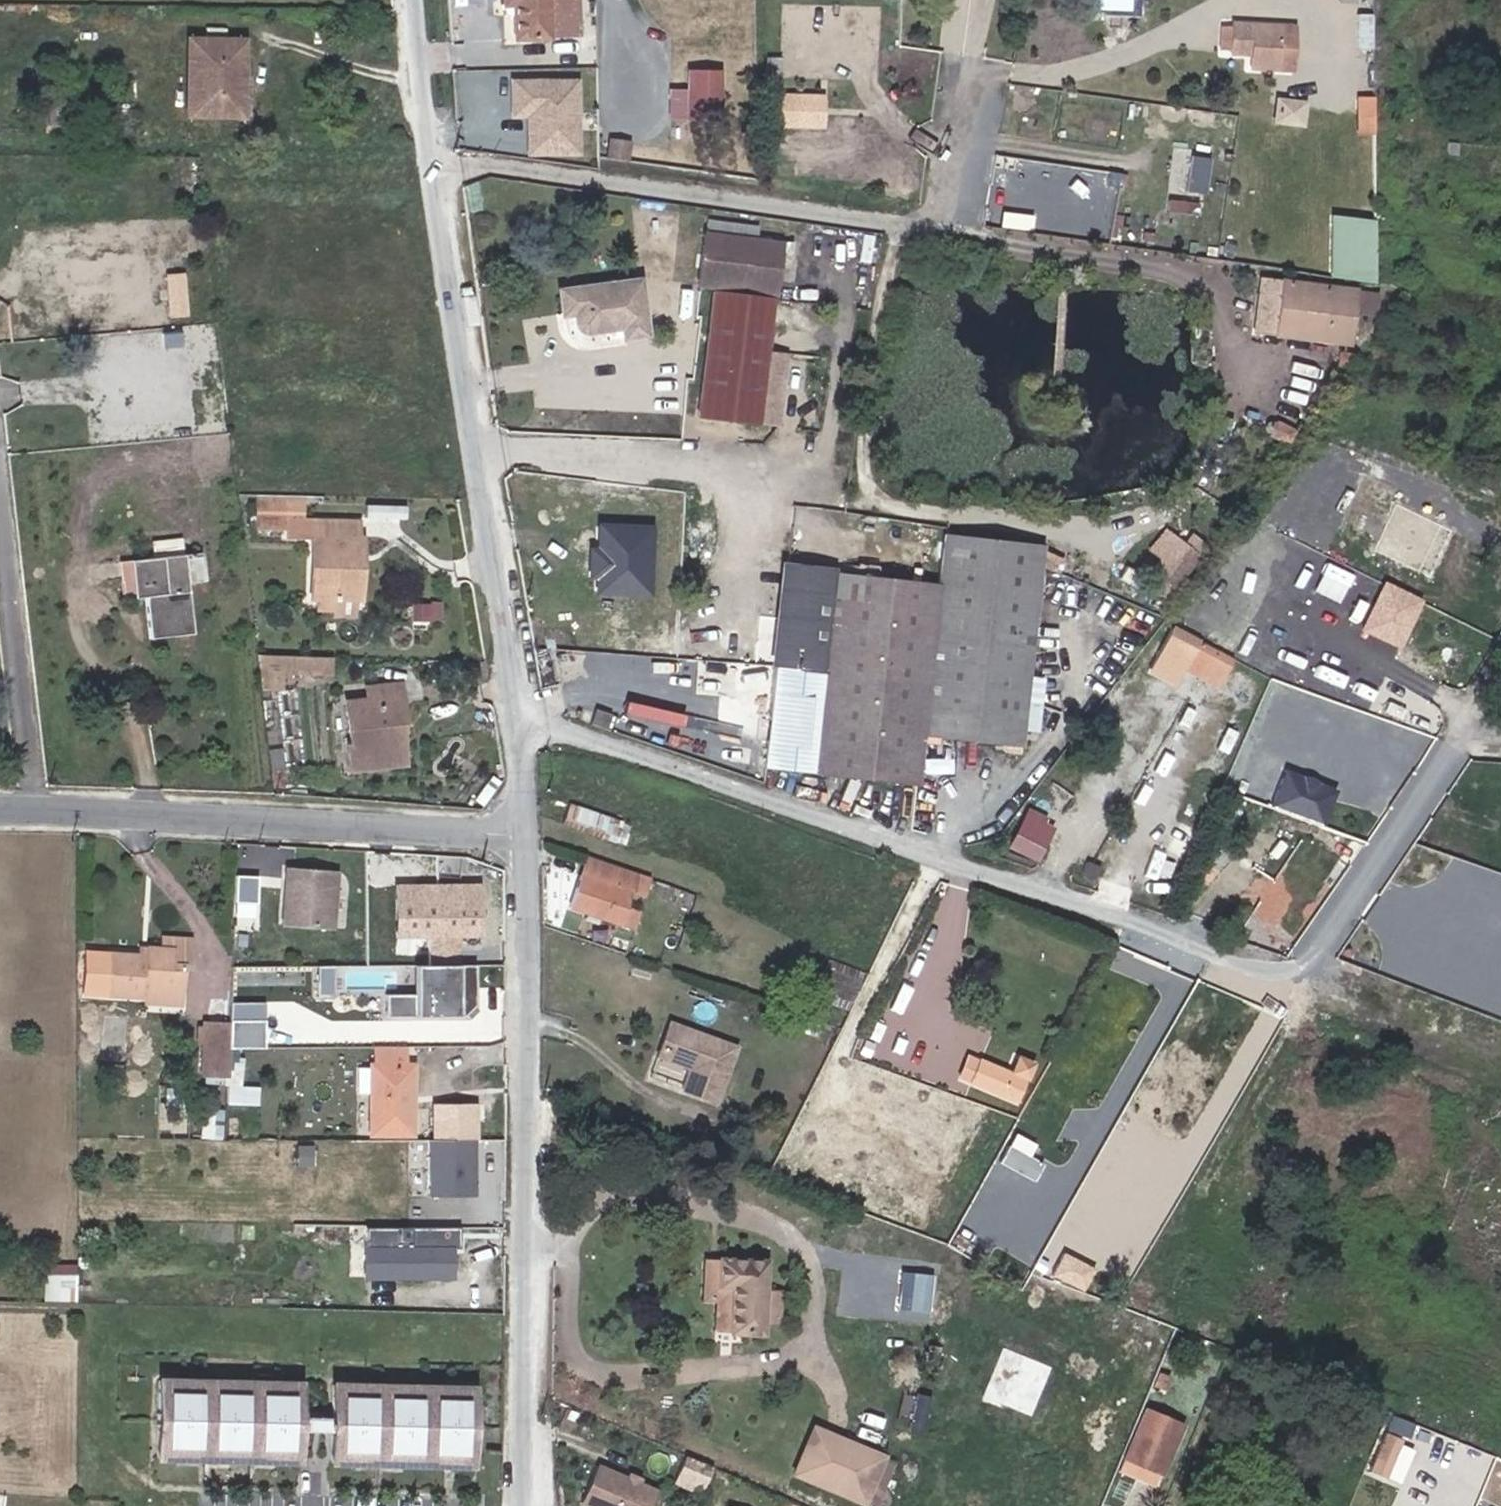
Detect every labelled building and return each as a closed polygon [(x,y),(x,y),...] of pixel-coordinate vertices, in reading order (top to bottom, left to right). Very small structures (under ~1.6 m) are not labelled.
[(492,3),(494,6),(501,6),(501,30),(568,30),(568,0),(492,0),(492,3)] [(1224,20),(1221,46),(1240,49),(1239,59),(1271,64),(1274,21),(1250,19),(1251,14),(1224,12),(1224,20)] [(1208,45),(1221,46),(1224,20),(1211,18),(1208,45)] [(223,70),(223,39),(179,38),(179,112),(233,113),(234,71),(223,70)] [(235,39),(223,39),(223,70),(234,71),(235,39)] [(781,78),(781,56),(764,56),(764,78),(781,78)] [(717,118),(719,69),(687,68),(687,87),(686,117),(717,118)] [(530,115),(530,153),(586,154),(587,76),(513,75),(512,115),(530,115)] [(686,117),(687,87),(669,87),(668,116),(686,117)] [(1380,130),(1380,94),(1359,93),(1358,130),(1380,130)] [(1276,121),(1310,123),(1311,98),(1278,96),(1276,121)] [(819,127),(819,97),(778,97),(778,127),(819,127)] [(77,133),(78,116),(39,114),(38,132),(77,133)] [(626,161),(629,143),(612,141),(609,158),(626,161)] [(1191,153),(1188,189),(1213,191),(1216,154),(1191,153)] [(166,171),(179,170),(187,169),(186,155),(166,156),(166,171)] [(181,195),(179,170),(166,171),(169,196),(181,195)] [(1335,276),(1381,278),(1383,216),(1336,214),(1335,276)] [(764,285),(770,230),(695,221),(688,276),(764,285)] [(1275,333),(1284,277),(1264,274),(1255,329),(1275,333)] [(1379,292),(1284,277),(1275,333),(1331,342),(1346,345),(1352,312),(1376,316),(1379,292)] [(174,279),(159,280),(163,317),(178,315),(174,279)] [(638,281),(556,290),(560,314),(572,312),(573,317),(574,319),(578,325),(581,328),(584,329),(591,331),(607,329),(608,335),(615,338),(648,334),(638,281)] [(772,302),(714,293),(698,398),(775,410),(778,385),(759,383),(760,379),(780,383),(787,337),(767,335),(772,302)] [(1343,361),(1346,345),(1331,342),(1328,359),(1343,361)] [(103,443),(143,436),(141,423),(101,430),(103,443)] [(283,493),(254,492),(253,521),(274,521),(275,511),(283,511),(283,493)] [(346,519),(284,516),(283,534),(306,535),(303,594),(353,596),(354,577),(343,577),(345,537),(346,519)] [(1167,523),(1145,552),(1179,579),(1209,542),(1194,530),(1187,539),(1167,523)] [(644,592),(646,527),(596,525),(596,543),(591,549),(589,554),(589,564),(594,571),(594,590),(644,592)] [(937,590),(778,571),(757,766),(816,773),(815,783),(830,785),(832,775),(909,785),(906,808),(923,811),(931,733),(1010,742),(1009,748),(1019,749),(1041,548),(942,535),(937,590)] [(356,538),(345,537),(343,577),(354,577),(356,538)] [(136,594),(141,637),(184,632),(179,582),(194,580),(190,551),(131,558),(136,594)] [(136,594),(131,558),(112,560),(116,596),(136,594)] [(1409,646),(1428,595),(1385,580),(1366,631),(1409,646)] [(1231,660),(1172,625),(1148,665),(1174,680),(1183,665),(1217,685),(1231,660)] [(330,672),(330,652),(249,650),(252,685),(283,686),(284,671),(330,672)] [(1035,678),(1034,727),(1045,728),(1047,678),(1035,678)] [(393,722),(388,682),(358,685),(359,697),(339,700),(344,741),(338,741),(341,767),(377,763),(372,725),(391,722),(393,722)] [(396,762),(391,722),(372,725),(377,763),(396,762)] [(1276,802),(1329,824),(1344,789),(1292,766),(1276,802)] [(607,816),(566,802),(560,821),(600,834),(607,816)] [(1047,861),(1064,822),(1030,808),(1014,847),(1047,861)] [(643,896),(650,877),(586,853),(566,904),(615,923),(622,904),(628,890),(643,896)] [(333,926),(337,879),(325,865),(282,863),(277,923),(333,926)] [(325,865),(337,879),(338,866),(325,865)] [(622,904),(615,923),(630,928),(637,910),(622,904)] [(453,955),(455,930),(448,929),(449,914),(429,913),(427,953),(453,955)] [(143,953),(130,952),(104,951),(102,996),(145,999),(145,1002),(177,1004),(179,968),(188,969),(189,935),(158,933),(158,942),(143,942),(143,953)] [(130,941),(130,952),(143,953),(143,942),(130,941)] [(395,991),(394,1014),(479,1015),(480,964),(420,963),(420,991),(395,991)] [(855,1002),(862,982),(822,968),(815,988),(855,1002)] [(268,1046),(269,1019),(235,1018),(235,1045),(268,1046)] [(197,1020),(198,1083),(204,1083),(221,1083),(220,1020),(197,1020)] [(697,1073),(690,1092),(724,1104),(742,1051),(676,1028),(665,1062),(697,1073)] [(396,1046),(364,1045),(364,1063),(364,1069),(363,1133),(405,1134),(405,1063),(396,1063),(396,1046)] [(967,1081),(1013,1102),(1032,1063),(1016,1056),(1009,1071),(977,1058),(967,1081)] [(348,1090),(363,1090),(364,1069),(364,1063),(349,1063),(348,1090)] [(229,1102),(262,1103),(262,1085),(229,1084),(229,1102)] [(203,1135),(222,1136),(224,1109),(205,1108),(203,1135)] [(481,1140),(431,1136),(427,1192),(478,1195),(481,1140)] [(996,1175),(1016,1181),(1027,1148),(1007,1141),(996,1175)] [(370,1277),(462,1278),(463,1227),(371,1225),(370,1277)] [(764,1335),(764,1324),(767,1287),(769,1259),(717,1255),(716,1289),(731,1290),(730,1333),(764,1335)] [(65,1265),(39,1263),(38,1286),(64,1286),(65,1265)] [(767,1287),(764,1324),(781,1325),(784,1288),(767,1287)] [(1157,1375),(1164,1360),(1153,1356),(1148,1372),(1157,1375)] [(1166,1385),(1172,1372),(1161,1367),(1158,1375),(1155,1381),(1166,1385)] [(298,1417),(298,1383),(282,1383),(282,1389),(266,1389),(266,1383),(236,1383),(236,1389),(220,1389),(220,1383),(190,1383),(190,1389),(174,1389),(174,1383),(158,1383),(158,1461),(174,1461),(174,1455),(190,1455),(190,1461),(220,1461),(220,1455),(236,1455),(236,1461),(266,1461),(266,1455),(282,1455),(282,1461),(298,1461),(298,1427),(298,1417)] [(468,1462),(468,1384),(452,1384),(452,1390),(436,1390),(436,1384),(406,1384),(406,1390),(390,1390),(390,1384),(360,1384),(360,1390),(344,1390),(344,1384),(328,1383),(328,1417),(328,1427),(328,1461),(344,1461),(344,1455),(360,1456),(360,1462),(390,1462),(390,1456),(406,1456),(406,1462),(436,1462),(436,1456),(452,1456),(452,1462),(468,1462)] [(1162,1471),(1182,1422),(1146,1407),(1126,1457),(1162,1471)] [(328,1427),(328,1417),(298,1417),(298,1427),(328,1427)] [(861,1500),(880,1455),(814,1427),(794,1472),(861,1500)] [(693,1479),(701,1460),(674,1448),(666,1467),(693,1479)] [(647,1483),(586,1457),(571,1492),(603,1505),(637,1505),(647,1483)] [(1162,1471),(1126,1457),(1123,1462),(1159,1477),(1162,1471)]
